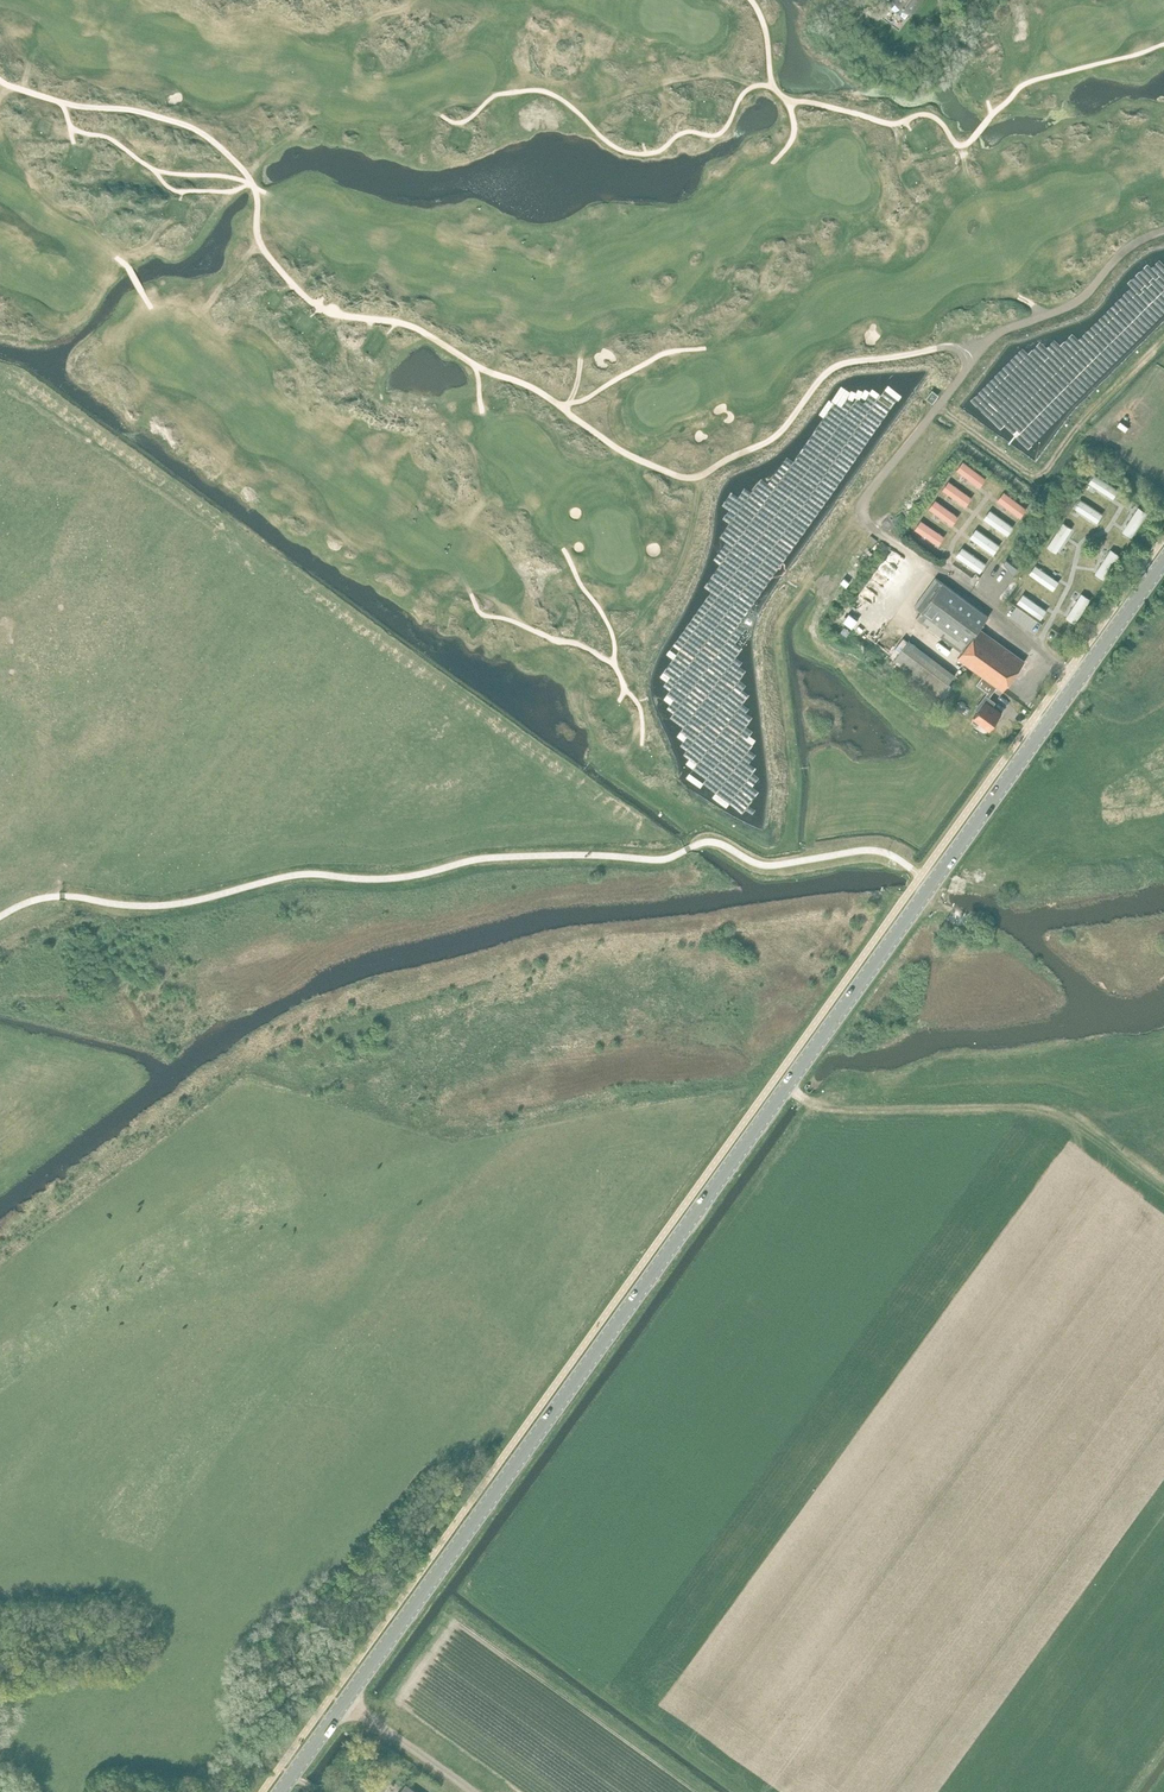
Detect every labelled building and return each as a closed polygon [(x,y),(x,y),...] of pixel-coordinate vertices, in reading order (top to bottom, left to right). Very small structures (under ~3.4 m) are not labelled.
[(892,8),(905,17),(909,12),(910,12),(919,0),(895,0),(895,1),(896,2),(892,8)] [(932,390),(926,398),(932,402),(938,394),(932,390)] [(1087,518),(1082,525),(1088,529),(1093,521),(1087,518)] [(1006,561),(1004,563),(1013,574),(1018,567),(1017,567),(1007,560),(1006,561)] [(936,577),(915,605),(921,610),(916,618),(963,652),(959,657),(984,675),(997,685),(1004,690),(1025,660),(980,628),(989,615),(942,582),(936,577)] [(909,639),(894,660),(939,695),(940,693),(948,683),(955,674),(909,639)] [(997,685),(984,675),(977,685),(987,692),(975,709),(978,711),(973,719),(974,720),(974,723),(977,725),(980,724),(990,731),(1001,714),(992,707),(995,703),(988,698),(997,685)] [(948,683),(940,693),(945,697),(953,687),(948,683)] [(403,1783),(397,1791),(415,1791),(403,1783)]
